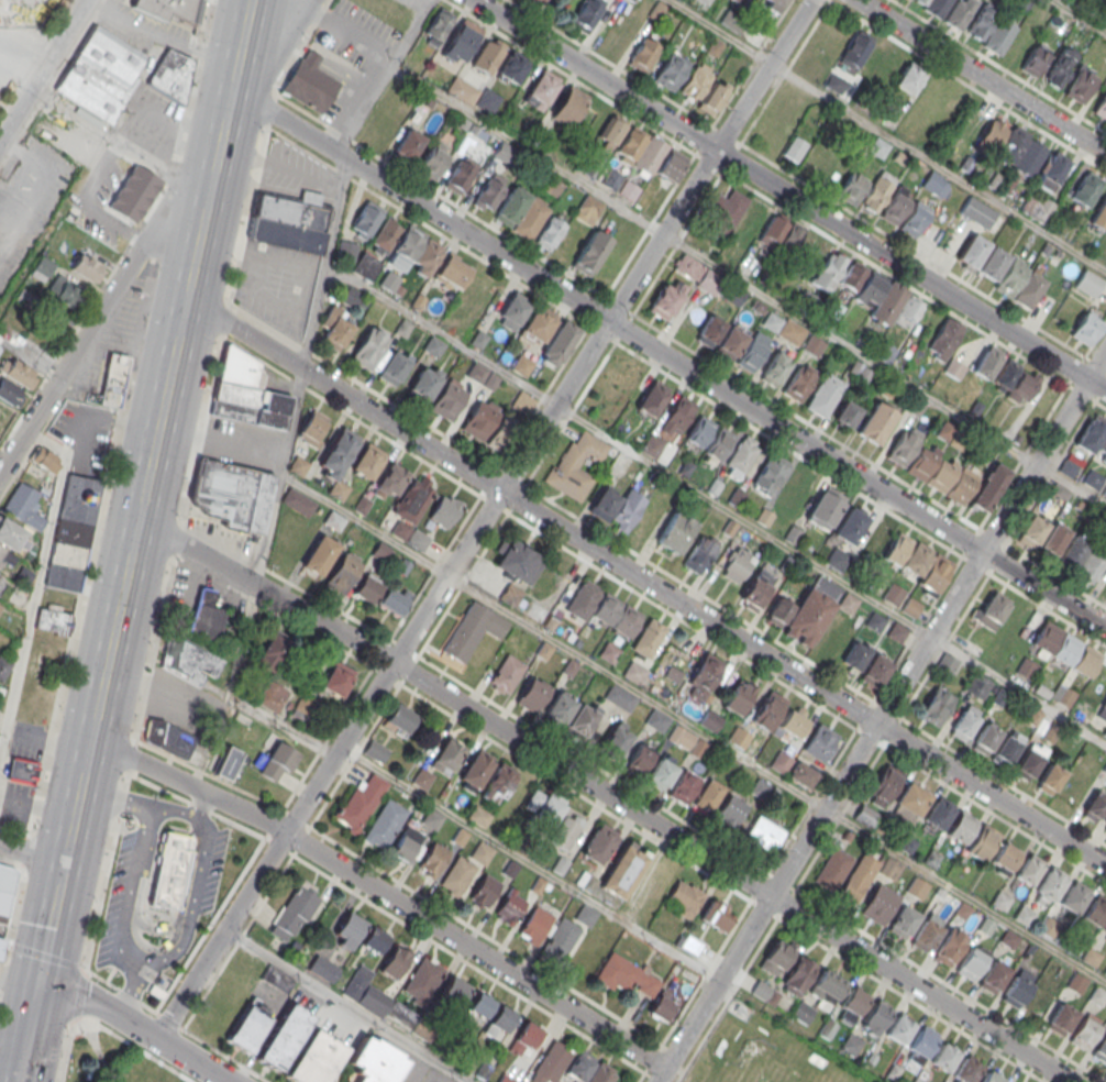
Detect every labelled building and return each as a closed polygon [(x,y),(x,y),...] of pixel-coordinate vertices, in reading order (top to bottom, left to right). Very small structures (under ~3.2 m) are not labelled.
[(129,5),(131,0),(196,0),(190,23),(167,12),(163,20),(129,5)] [(603,7),(591,0),(583,0),(568,24),(587,35),(603,7)] [(787,0),(761,0),(758,4),(777,16),(787,0)] [(951,0),(909,0),(941,18),(951,0)] [(976,0),(975,0),(955,0),(942,22),(959,31),(976,0)] [(965,32),(980,41),(999,10),(983,1),(965,32)] [(981,45),(995,55),(1016,26),(1002,16),(981,45)] [(441,53),(461,65),(482,30),(462,18),(441,53)] [(95,24),(55,88),(109,123),(122,104),(118,101),(145,55),(95,24)] [(838,62),(855,72),(874,40),(856,30),(838,62)] [(1000,57),(1016,66),(1032,40),(1015,30),(1000,57)] [(660,44),(642,35),(627,63),(646,73),(660,44)] [(471,64),(489,76),(505,50),(487,39),(471,64)] [(1036,78),(1050,49),(1034,42),(1021,71),(1036,78)] [(1078,55),(1062,44),(1040,79),(1057,89),(1078,55)] [(167,48),(145,81),(183,104),(192,59),(167,48)] [(279,89),(320,113),(340,81),(316,67),(319,63),(322,57),(308,48),(305,54),(301,58),(299,57),(279,89)] [(866,87),(883,96),(904,58),(887,48),(866,87)] [(516,85),(529,58),(511,49),(497,76),(516,85)] [(671,92),(691,62),(671,49),(651,79),(671,92)] [(912,95),(925,72),(907,62),(894,85),(912,95)] [(714,118),(730,89),(711,79),(714,73),(695,63),(679,93),(699,104),(696,109),(714,118)] [(1098,75),(1079,64),(1063,95),(1082,105),(1098,75)] [(542,111),(561,81),(542,69),(522,99),(542,111)] [(479,91),(455,77),(447,91),(470,105),(479,91)] [(569,128),(588,98),(570,86),(550,116),(569,128)] [(1093,114),(1105,120),(1105,87),(1093,114)] [(606,114),(593,105),(576,133),(589,142),(606,114)] [(610,151),(626,125),(610,116),(595,142),(610,151)] [(1028,132),(1011,124),(1010,127),(988,117),(974,147),(998,158),(1013,165),(1028,132)] [(672,186),(688,157),(630,126),(615,155),(672,186)] [(425,139),(408,128),(391,153),(409,164),(425,139)] [(794,134),(808,144),(796,163),(782,153),(794,134)] [(867,151),(881,160),(890,145),(876,136),(867,151)] [(434,181),(451,151),(433,140),(416,170),(434,181)] [(1017,169),(1031,178),(1049,149),(1036,141),(1017,169)] [(802,167),(819,176),(832,153),(815,143),(802,167)] [(1054,192),(1068,156),(1050,150),(1036,186),(1054,192)] [(460,197),(477,166),(459,156),(442,187),(460,197)] [(133,227),(104,209),(131,166),(158,183),(133,227)] [(897,178),(881,168),(861,201),(876,211),(897,178)] [(1068,196),(1086,208),(1105,181),(1087,169),(1068,196)] [(868,180),(850,170),(836,195),(854,205),(868,180)] [(471,204),(489,214),(504,184),(486,175),(471,204)] [(530,196),(510,229),(493,218),(512,186),(530,196)] [(726,200),(720,197),(706,223),(729,235),(749,199),(731,189),(726,200)] [(910,201),(893,190),(877,216),(895,227),(910,201)] [(1054,207),(1031,191),(1019,208),(1043,224),(1054,207)] [(257,192),(331,209),(321,254),(251,239),(247,238),(257,192)] [(1087,222),(1103,232),(1105,228),(1105,193),(1087,222)] [(591,226),(604,205),(586,194),(573,215),(591,226)] [(959,211),(969,195),(997,212),(987,229),(959,211)] [(549,208),(529,241),(511,231),(531,198),(549,208)] [(346,227),(361,240),(385,214),(369,200),(346,227)] [(930,213),(913,202),(897,228),(915,239),(930,213)] [(770,214),(754,203),(734,234),(749,244),(770,214)] [(566,225),(550,252),(533,242),(549,214),(566,225)] [(825,237),(791,222),(790,223),(771,214),(759,243),(773,249),(775,243),(815,261),(825,237)] [(408,270),(427,279),(444,246),(405,226),(405,227),(385,217),(368,248),(408,270)] [(610,240),(594,230),(571,265),(587,275),(610,240)] [(989,244),(972,233),(955,257),(973,268),(989,244)] [(351,264),(358,245),(342,239),(335,258),(351,264)] [(1010,256),(993,245),(976,269),(994,280),(1010,256)] [(811,283),(829,293),(849,258),(831,248),(811,283)] [(92,284),(102,266),(77,253),(68,273),(92,284)] [(433,277),(458,293),(473,269),(448,253),(433,277)] [(723,279),(683,253),(672,269),(712,295),(723,279)] [(380,264),(363,254),(353,270),(370,280),(380,264)] [(42,283),(56,267),(43,256),(29,272),(42,283)] [(1029,268),(1011,257),(996,283),(1014,294),(1029,268)] [(907,288),(851,259),(838,284),(855,293),(852,299),(871,309),(867,317),(887,327),(907,288)] [(1085,268),(1074,286),(1095,298),(1105,280),(1085,268)] [(1048,281),(1030,270),(1015,295),(1032,306),(1048,281)] [(71,310),(83,293),(58,274),(46,291),(71,310)] [(664,285),(649,309),(666,320),(682,295),(664,285)] [(738,306),(745,293),(731,285),(723,297),(738,306)] [(895,319),(911,328),(925,302),(909,293),(895,319)] [(508,332),(529,311),(515,297),(494,318),(508,332)] [(351,325),(339,320),(342,309),(331,305),(318,343),(342,351),(351,325)] [(555,320),(533,308),(516,339),(538,351),(555,320)] [(807,330),(785,317),(784,319),(769,311),(761,325),(797,346),(807,330)] [(1085,311),(1104,322),(1090,346),(1070,334),(1085,311)] [(708,313),(693,338),(710,349),(726,324),(708,313)] [(965,327),(946,315),(925,350),(944,362),(965,327)] [(578,330),(562,319),(540,355),(556,365),(578,330)] [(729,325),(712,353),(730,364),(746,336),(729,325)] [(368,371),(388,337),(369,326),(348,359),(368,371)] [(818,358),(826,343),(809,334),(801,349),(818,358)] [(750,338),(734,362),(752,373),(767,349),(750,338)] [(230,344),(258,362),(258,365),(264,374),(262,389),(290,396),(284,430),(209,413),(223,346),(224,344),(228,343),(230,344)] [(971,371),(988,381),(1006,353),(989,343),(971,371)] [(412,357),(394,346),(378,373),(397,384),(412,357)] [(776,349),(759,378),(774,387),(789,362),(786,360),(787,356),(776,349)] [(128,355),(106,351),(96,405),(118,408),(128,355)] [(526,378),(534,362),(518,353),(510,369),(526,378)] [(38,374),(8,355),(0,368),(0,371),(28,390),(38,374)] [(1016,401),(1019,395),(1028,400),(1041,376),(1006,357),(990,387),(1016,401)] [(405,394),(426,405),(444,373),(423,361),(405,394)] [(500,377),(474,361),(465,375),(491,391),(500,377)] [(797,364),(781,391),(798,402),(816,375),(797,364)] [(826,372),(805,407),(822,418),(844,384),(826,372)] [(0,377),(0,398),(15,408),(25,393),(0,377)] [(469,389),(448,378),(429,410),(450,422),(469,389)] [(650,383),(634,407),(652,418),(666,394),(650,383)] [(510,405),(527,415),(536,401),(519,391),(510,405)] [(459,428),(481,442),(501,410),(479,396),(459,428)] [(676,398),(662,422),(678,433),(694,409),(676,398)] [(862,409),(844,399),(832,419),(850,429),(862,409)] [(875,400),(855,432),(877,445),(897,415),(875,400)] [(315,448),(331,419),(311,408),(295,437),(315,448)] [(698,413),(683,438),(700,449),(716,424),(698,413)] [(1105,428),(1105,421),(1092,413),(1074,444),(1091,454),(1105,428)] [(523,426),(503,415),(486,444),(506,456),(523,426)] [(922,435),(904,424),(885,457),(903,467),(922,435)] [(360,436),(339,425),(314,471),(334,482),(360,436)] [(545,484),(580,503),(593,477),(579,470),(584,459),(599,467),(610,445),(575,426),(545,484)] [(719,426),(704,450),(721,461),(737,437),(719,426)] [(1094,452),(1105,459),(1105,432),(1094,452)] [(740,438),(726,462),(743,473),(757,449),(740,438)] [(386,452),(366,441),(349,469),(369,481),(386,452)] [(53,474),(61,458),(37,446),(29,462),(53,474)] [(919,448),(905,471),(922,482),(937,457),(919,448)] [(771,451),(752,482),(770,493),(788,462),(771,451)] [(273,474),(261,533),(222,526),(224,519),(200,514),(201,510),(193,508),(189,499),(198,456),(200,456),(273,474)] [(1065,456),(1058,468),(1072,478),(1080,466),(1065,456)] [(938,459),(923,482),(941,493),(955,470),(938,459)] [(372,491),(392,502),(409,471),(390,460),(372,491)] [(968,504),(985,515),(1012,473),(994,461),(968,504)] [(773,500),(793,513),(815,479),(795,467),(773,500)] [(1090,468),(1082,481),(1096,490),(1104,478),(1090,468)] [(958,471),(943,494),(961,505),(975,482),(958,471)] [(393,515),(416,525),(435,483),(413,473),(393,515)] [(67,474),(101,482),(78,592),(44,585),(67,474)] [(334,477),(325,490),(341,500),(350,487),(334,477)] [(38,494),(29,509),(46,519),(38,531),(1,510),(18,482),(38,494)] [(289,487),(280,500),(307,517),(316,504),(289,487)] [(628,488),(607,522),(624,533),(645,499),(628,488)] [(826,532),(845,502),(823,488),(804,518),(826,532)] [(441,495),(447,499),(450,495),(462,503),(445,529),(428,517),(441,495)] [(850,506),(833,533),(852,545),(869,518),(850,506)] [(330,509),(321,522),(336,532),(345,519),(330,509)] [(673,510),(655,541),(677,554),(696,523),(673,510)] [(1069,530),(1032,511),(1016,540),(1035,550),(1036,548),(1055,558),(1069,530)] [(1,516),(0,517),(0,543),(13,551),(25,531),(1,516)] [(398,519),(389,532),(402,541),(411,528),(398,519)] [(414,528),(406,541),(421,551),(430,538),(414,528)] [(320,533),(338,545),(319,576),(300,564),(320,533)] [(1070,572),(1090,545),(1075,533),(1055,561),(1070,572)] [(697,534),(681,563),(699,574),(717,546),(697,534)] [(488,564),(529,585),(544,557),(503,536),(488,564)] [(377,540),(369,553),(381,561),(390,548),(377,540)] [(1105,560),(1105,553),(1093,545),(1075,575),(1091,585),(1105,560)] [(720,575),(740,585),(755,556),(736,546),(720,575)] [(3,562),(0,567),(0,547),(16,557),(11,566),(3,562)] [(825,563),(841,572),(850,556),(835,547),(825,563)] [(343,552),(361,564),(342,595),(323,583),(343,552)] [(936,552),(916,582),(934,594),(953,563),(936,552)] [(737,603),(755,613),(775,575),(757,566),(737,603)] [(363,574),(381,585),(370,604),(352,592),(363,574)] [(580,583),(564,609),(583,621),(600,595),(598,594),(601,589),(585,578),(582,584),(580,583)] [(507,583),(498,597),(515,608),(524,593),(507,583)] [(906,592),(892,583),(883,597),(896,606),(906,592)] [(409,595),(384,586),(377,607),(402,616),(409,595)] [(807,586),(783,626),(785,627),(782,632),(792,638),(795,633),(799,636),(796,640),(806,647),(809,641),(811,642),(836,604),(807,586)] [(226,610),(212,606),(216,591),(199,587),(188,633),(218,641),(226,610)] [(1010,600),(993,589),(974,620),(992,631),(1010,600)] [(604,590),(589,615),(608,626),(622,603),(604,590)] [(860,599),(847,590),(837,605),(850,614),(860,599)] [(922,605),(909,596),(900,609),(914,618),(922,605)] [(508,621),(472,599),(441,650),(462,662),(483,629),(497,639),(508,621)] [(533,599),(523,615),(540,625),(550,610),(533,599)] [(623,604),(609,627),(628,638),(642,615),(623,604)] [(40,607),(73,615),(68,637),(55,633),(55,631),(35,627),(40,607)] [(647,659),(667,629),(650,618),(630,647),(647,659)] [(1063,631),(1044,619),(1030,642),(1048,654),(1063,631)] [(909,629),(895,620),(887,634),(900,643),(909,629)] [(1083,642),(1064,631),(1050,654),(1068,665),(1083,642)] [(255,666),(277,675),(290,642),(269,633),(255,666)] [(206,676),(214,680),(224,661),(174,635),(158,665),(200,687),(206,676)] [(871,651),(856,675),(839,664),(853,640),(871,651)] [(606,641),(598,654),(610,663),(619,650),(606,641)] [(1103,654),(1084,643),(1070,666),(1087,677),(1103,654)] [(959,661),(944,652),(934,669),(950,678),(959,661)] [(892,664),(876,688),(859,677),(874,653),(892,664)] [(510,697),(525,663),(503,654),(488,687),(510,697)] [(2,684),(13,662),(0,655),(0,683),(2,684)] [(698,692),(723,671),(710,655),(684,675),(698,692)] [(1039,664),(1023,656),(1015,673),(1031,681),(1039,664)] [(649,671),(632,659),(621,674),(638,686),(649,671)] [(356,674),(336,660),(318,686),(339,700),(356,674)] [(982,700),(993,682),(973,671),(963,690),(982,700)] [(529,677),(515,702),(532,713),(546,688),(529,677)] [(289,694),(268,679),(253,702),(275,716),(289,694)] [(740,717),(756,690),(737,679),(721,706),(740,717)] [(636,700),(612,683),(603,697),(627,713),(636,700)] [(937,726),(955,698),(936,686),(918,715),(937,726)] [(1055,699),(1068,708),(1076,695),(1064,686),(1055,699)] [(769,731),(787,701),(769,690),(750,720),(769,731)] [(557,691),(543,715),(561,726),(575,703),(557,691)] [(1096,717),(1105,722),(1105,696),(1096,717)] [(964,742),(983,713),(967,702),(948,732),(964,742)] [(579,703),(565,726),(583,738),(597,714),(579,703)] [(382,724),(404,739),(417,718),(395,704),(382,724)] [(776,729),(797,741),(811,717),(790,705),(776,729)] [(652,707),(643,722),(660,732),(668,718),(652,707)] [(706,708),(697,722),(714,733),(723,718),(706,708)] [(188,760),(197,735),(152,717),(142,742),(188,760)] [(1000,732),(983,721),(971,741),(988,752),(1000,732)] [(819,722),(801,749),(822,762),(839,735),(819,722)] [(612,724),(598,747),(617,759),(631,735),(612,724)] [(675,724),(666,739),(683,749),(693,733),(675,724)] [(734,725),(726,740),(742,750),(751,736),(734,725)] [(1020,744),(1003,733),(991,753),(1008,764),(1020,744)] [(446,777),(467,746),(449,734),(428,765),(446,777)] [(362,753),(381,765),(389,752),(371,740),(362,753)] [(260,774),(281,784),(296,751),(274,741),(260,774)] [(638,742),(622,766),(641,777),(655,753),(638,742)] [(215,773),(230,780),(243,753),(228,746),(215,773)] [(475,790),(496,760),(478,748),(457,778),(475,790)] [(1043,759),(1025,748),(1013,768),(1031,779),(1043,759)] [(776,749),(767,764),(784,774),(794,759),(776,749)] [(32,784),(37,761),(11,755),(5,779),(32,784)] [(659,757),(644,780),(662,792),(676,768),(659,757)] [(1066,771),(1048,760),(1036,781),(1054,791),(1066,771)] [(518,772),(498,761),(479,795),(498,806),(518,772)] [(796,761),(786,776),(804,786),(812,771),(796,761)] [(435,776),(420,767),(411,782),(425,791),(435,776)] [(684,768),(667,794),(684,804),(700,779),(684,768)] [(900,777),(884,768),(869,792),(885,802),(900,777)] [(388,783),(366,770),(335,822),(357,835),(388,783)] [(709,776),(693,803),(709,814),(726,787),(709,776)] [(907,781),(930,795),(911,826),(888,812),(907,781)] [(553,826),(565,806),(535,787),(522,807),(553,826)] [(1091,792),(1082,817),(1100,823),(1105,805),(1105,797),(1091,792)] [(728,794),(712,818),(731,829),(745,805),(728,794)] [(954,806),(938,795),(922,820),(939,830),(954,806)] [(362,839),(382,852),(408,813),(387,800),(362,839)] [(863,804),(853,818),(871,829),(880,814),(863,804)] [(443,816),(428,808),(419,826),(434,833),(443,816)] [(976,819),(960,809),(944,835),(960,844),(976,819)] [(567,851),(585,822),(567,811),(550,840),(567,851)] [(773,854),(786,830),(758,815),(745,838),(773,854)] [(619,834),(600,821),(579,853),(598,865),(619,834)] [(999,833),(982,822),(965,850),(982,861),(999,833)] [(422,836),(406,826),(390,851),(407,861),(422,836)] [(165,831),(151,906),(177,910),(192,837),(165,831)] [(623,900),(650,852),(625,838),(599,887),(623,900)] [(494,850),(478,840),(468,857),(484,866),(494,850)] [(449,851),(432,841),(417,865),(432,875),(449,851)] [(1020,852),(1003,841),(991,861),(1008,872),(1020,852)] [(832,892),(854,859),(835,846),(812,879),(832,892)] [(1046,861),(1030,851),(1015,875),(1030,886),(1046,861)] [(880,862),(862,852),(838,894),(855,905),(880,862)] [(439,884),(458,896),(477,867),(458,855),(439,884)] [(904,865),(886,855),(877,871),(894,881),(904,865)] [(18,868),(0,863),(0,921),(6,922),(18,868)] [(1066,880),(1061,875),(1063,872),(1050,863),(1035,890),(1053,902),(1066,880)] [(500,883),(484,873),(468,897),(485,907),(500,883)] [(930,884),(915,875),(905,891),(920,901),(930,884)] [(705,894),(679,877),(664,901),(691,917),(705,894)] [(270,933),(292,945),(318,898),(311,894),(315,887),(300,879),(270,933)] [(1091,888),(1074,879),(1059,904),(1074,914),(1091,888)] [(900,895),(878,882),(860,912),(882,926),(900,895)] [(998,890),(989,904),(1004,914),(1014,898),(998,890)] [(524,901),(509,891),(494,915),(509,925),(524,901)] [(1092,897),(1080,917),(1097,928),(1105,914),(1105,906),(1092,897)] [(699,922),(726,932),(735,910),(708,899),(699,922)] [(973,907),(961,901),(953,913),(965,920),(973,907)] [(573,918),(588,927),(597,912),(582,903),(573,918)] [(1021,903),(1011,918),(1027,927),(1036,913),(1021,903)] [(919,915),(902,905),(889,925),(907,935),(919,915)] [(551,916),(534,906),(519,930),(535,941),(551,916)] [(348,951),(367,924),(346,910),(328,937),(348,951)] [(1046,915),(1037,930),(1051,939),(1061,925),(1046,915)] [(580,928),(561,916),(541,949),(561,961),(580,928)] [(996,923),(984,916),(976,928),(988,936),(996,923)] [(941,928),(923,918),(911,938),(929,948),(941,928)] [(378,956),(389,936),(371,926),(360,945),(378,956)] [(969,937),(950,926),(933,952),(952,963),(969,937)] [(1020,937),(1006,928),(998,940),(1013,949),(1020,937)] [(776,978),(795,949),(777,937),(758,966),(776,978)] [(395,980),(411,954),(395,945),(379,971),(395,980)] [(1088,945),(1080,960),(1094,969),(1104,953),(1088,945)] [(987,957),(970,946),(958,967),(975,976),(987,957)] [(661,981),(610,949),(591,978),(611,990),(615,983),(628,991),(631,986),(650,997),(661,981)] [(817,965),(797,954),(782,982),(785,983),(782,989),(798,998),(817,965)] [(421,957),(401,989),(413,996),(410,1001),(421,1008),(444,971),(421,957)] [(1009,970),(992,959),(980,980),(997,990),(1009,970)] [(844,982),(822,968),(808,991),(818,997),(815,1004),(826,1012),(844,982)] [(1090,980),(1073,970),(1064,986),(1081,995),(1090,980)] [(1032,985),(1014,974),(1002,994),(1020,1005),(1032,985)] [(470,985),(450,975),(439,997),(459,1007),(470,985)] [(772,987),(759,979),(750,992),(764,1001),(772,987)] [(1095,984),(1087,998),(1101,1007),(1105,998),(1105,991),(1095,984)] [(390,996),(366,986),(358,1005),(382,1015),(390,996)] [(869,997),(851,986),(839,1006),(856,1017),(869,997)] [(674,1004),(666,998),(671,993),(662,987),(646,1012),(663,1022),(674,1004)] [(1023,1009),(1041,1020),(1054,999),(1036,988),(1023,1009)] [(467,1009),(485,1019),(495,1001),(478,991),(467,1009)] [(253,1054),(273,1010),(249,1000),(229,1043),(253,1054)] [(815,1009),(800,1000),(790,1014),(806,1024),(815,1009)] [(892,1012),(874,1001),(862,1020),(880,1031),(892,1012)] [(256,1058),(289,1002),(312,1016),(279,1071),(256,1058)] [(1076,1012),(1060,1002),(1044,1026),(1061,1037),(1076,1012)] [(516,1014),(499,1004),(483,1031),(491,1037),(497,1028),(505,1034),(516,1014)] [(915,1025),(896,1014),(884,1034),(903,1045),(915,1025)] [(1098,1026),(1082,1016),(1066,1040),(1083,1050),(1098,1026)] [(526,1019),(543,1030),(531,1049),(524,1046),(518,1057),(507,1049),(526,1019)] [(345,1048),(324,1081),(295,1081),(283,1074),(312,1028),(345,1048)] [(937,1039),(919,1028),(907,1048),(925,1059),(937,1039)] [(1105,1030),(1090,1055),(1105,1064),(1105,1031),(1105,1030)] [(862,1042),(848,1034),(839,1047),(853,1056),(862,1042)] [(403,1061),(391,1081),(354,1081),(358,1074),(352,1071),(355,1066),(347,1061),(363,1036),(369,1040),(372,1038),(398,1053),(396,1057),(403,1061)] [(553,1039),(529,1078),(534,1081),(543,1081),(544,1079),(549,1081),(554,1081),(573,1052),(553,1039)] [(960,1052),(941,1042),(929,1062),(948,1073),(960,1052)] [(578,1081),(609,1081),(616,1071),(579,1049),(564,1073),(578,1081)] [(964,1056),(952,1075),(963,1081),(972,1081),(982,1067),(964,1056)] [(986,1069),(979,1081),(1002,1081),(1004,1080),(986,1069)]
